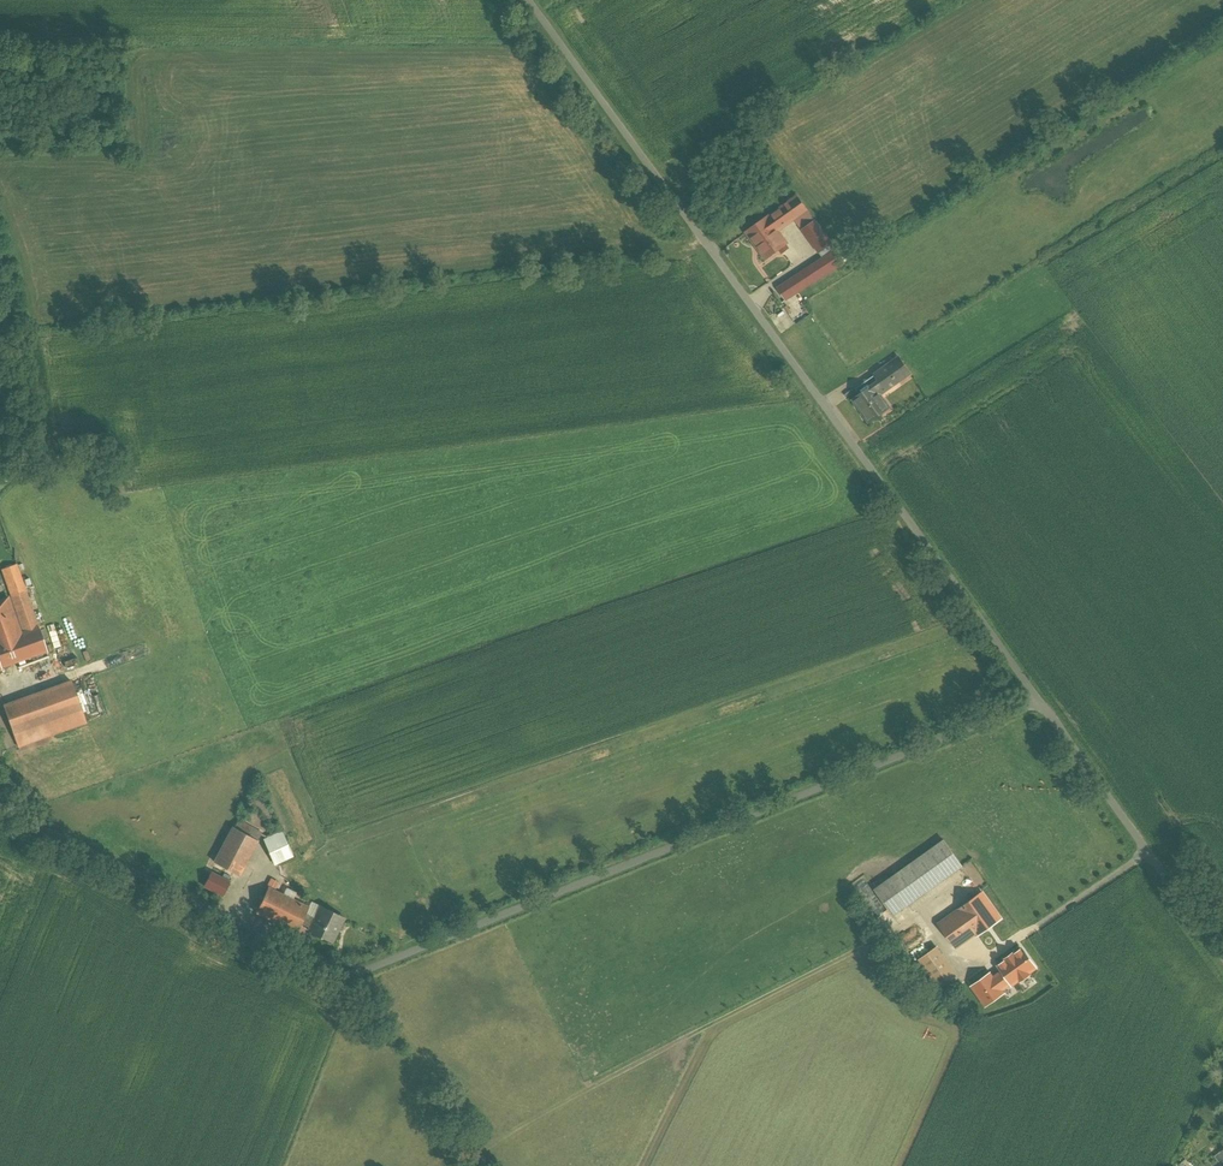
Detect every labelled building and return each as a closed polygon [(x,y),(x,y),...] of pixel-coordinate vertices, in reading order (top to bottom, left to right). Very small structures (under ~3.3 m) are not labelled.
[(722,62),(712,69),(720,81),(730,74),(722,62)] [(767,217),(746,232),(766,258),(787,243),(778,231),(807,209),(797,196),(776,211),(768,217),(767,217)] [(831,244),(814,221),(802,229),(819,253),(831,244)] [(831,244),(819,253),(823,258),(836,250),(831,244)] [(823,258),(808,268),(815,280),(816,281),(844,262),(836,250),(823,258)] [(808,268),(778,288),(785,300),(815,280),(808,268)] [(875,383),(873,384),(859,393),(860,394),(853,399),(862,412),(861,412),(862,413),(869,422),(869,423),(890,408),(889,407),(880,394),(911,372),(900,358),(889,367),(888,365),(874,375),(879,381),(876,383),(875,383)] [(38,627),(16,564),(2,569),(24,632),(38,627)] [(0,601),(0,641),(20,634),(8,598),(0,601)] [(0,641),(0,664),(1,667),(1,668),(47,651),(39,627),(38,627),(24,632),(20,634),(0,641)] [(71,682),(3,706),(18,747),(86,722),(71,682)] [(257,841),(233,827),(214,862),(238,876),(257,841)] [(287,829),(266,837),(277,864),(297,857),(287,829)] [(944,840),(875,890),(893,915),(962,865),(944,840)] [(232,877),(213,868),(202,891),(220,900),(232,877)] [(308,907),(268,888),(256,912),(297,932),(297,930),(300,923),(305,913),(307,909),(308,909),(308,907)] [(981,892),(958,908),(959,909),(938,924),(955,948),(976,933),(989,952),(1012,935),(981,892)] [(344,917),(321,906),(315,918),(310,928),(309,931),(332,942),(344,917)] [(315,918),(305,913),(300,923),(310,928),(315,918)] [(956,975),(936,947),(919,959),(939,987),(956,975)] [(1035,967),(1022,949),(1014,954),(1013,953),(1005,959),(1006,960),(999,966),(1003,971),(1011,983),(1012,984),(1020,979),(1021,980),(1028,974),(1027,973),(1035,967)] [(1001,990),(1011,983),(1003,971),(993,978),(990,974),(972,986),(986,1005),(1003,992),(1001,990)]
